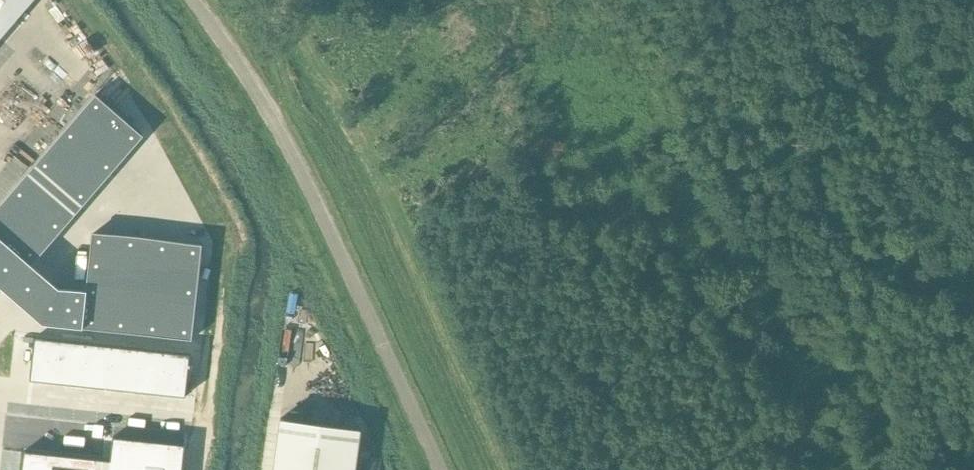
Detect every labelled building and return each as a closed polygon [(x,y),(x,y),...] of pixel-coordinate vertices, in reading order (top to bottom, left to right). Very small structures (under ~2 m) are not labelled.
[(34,0),(0,0),(0,39),(34,0)] [(43,323),(83,327),(193,339),(202,244),(188,243),(188,245),(92,234),(86,291),(60,288),(30,263),(142,134),(95,95),(0,205),(0,286),(43,323)] [(34,337),(30,380),(186,397),(190,354),(112,345),(34,337)] [(273,469),(355,469),(361,429),(280,418),(273,469)] [(22,469),(182,469),(184,444),(113,437),(110,460),(24,451),(22,469)]
